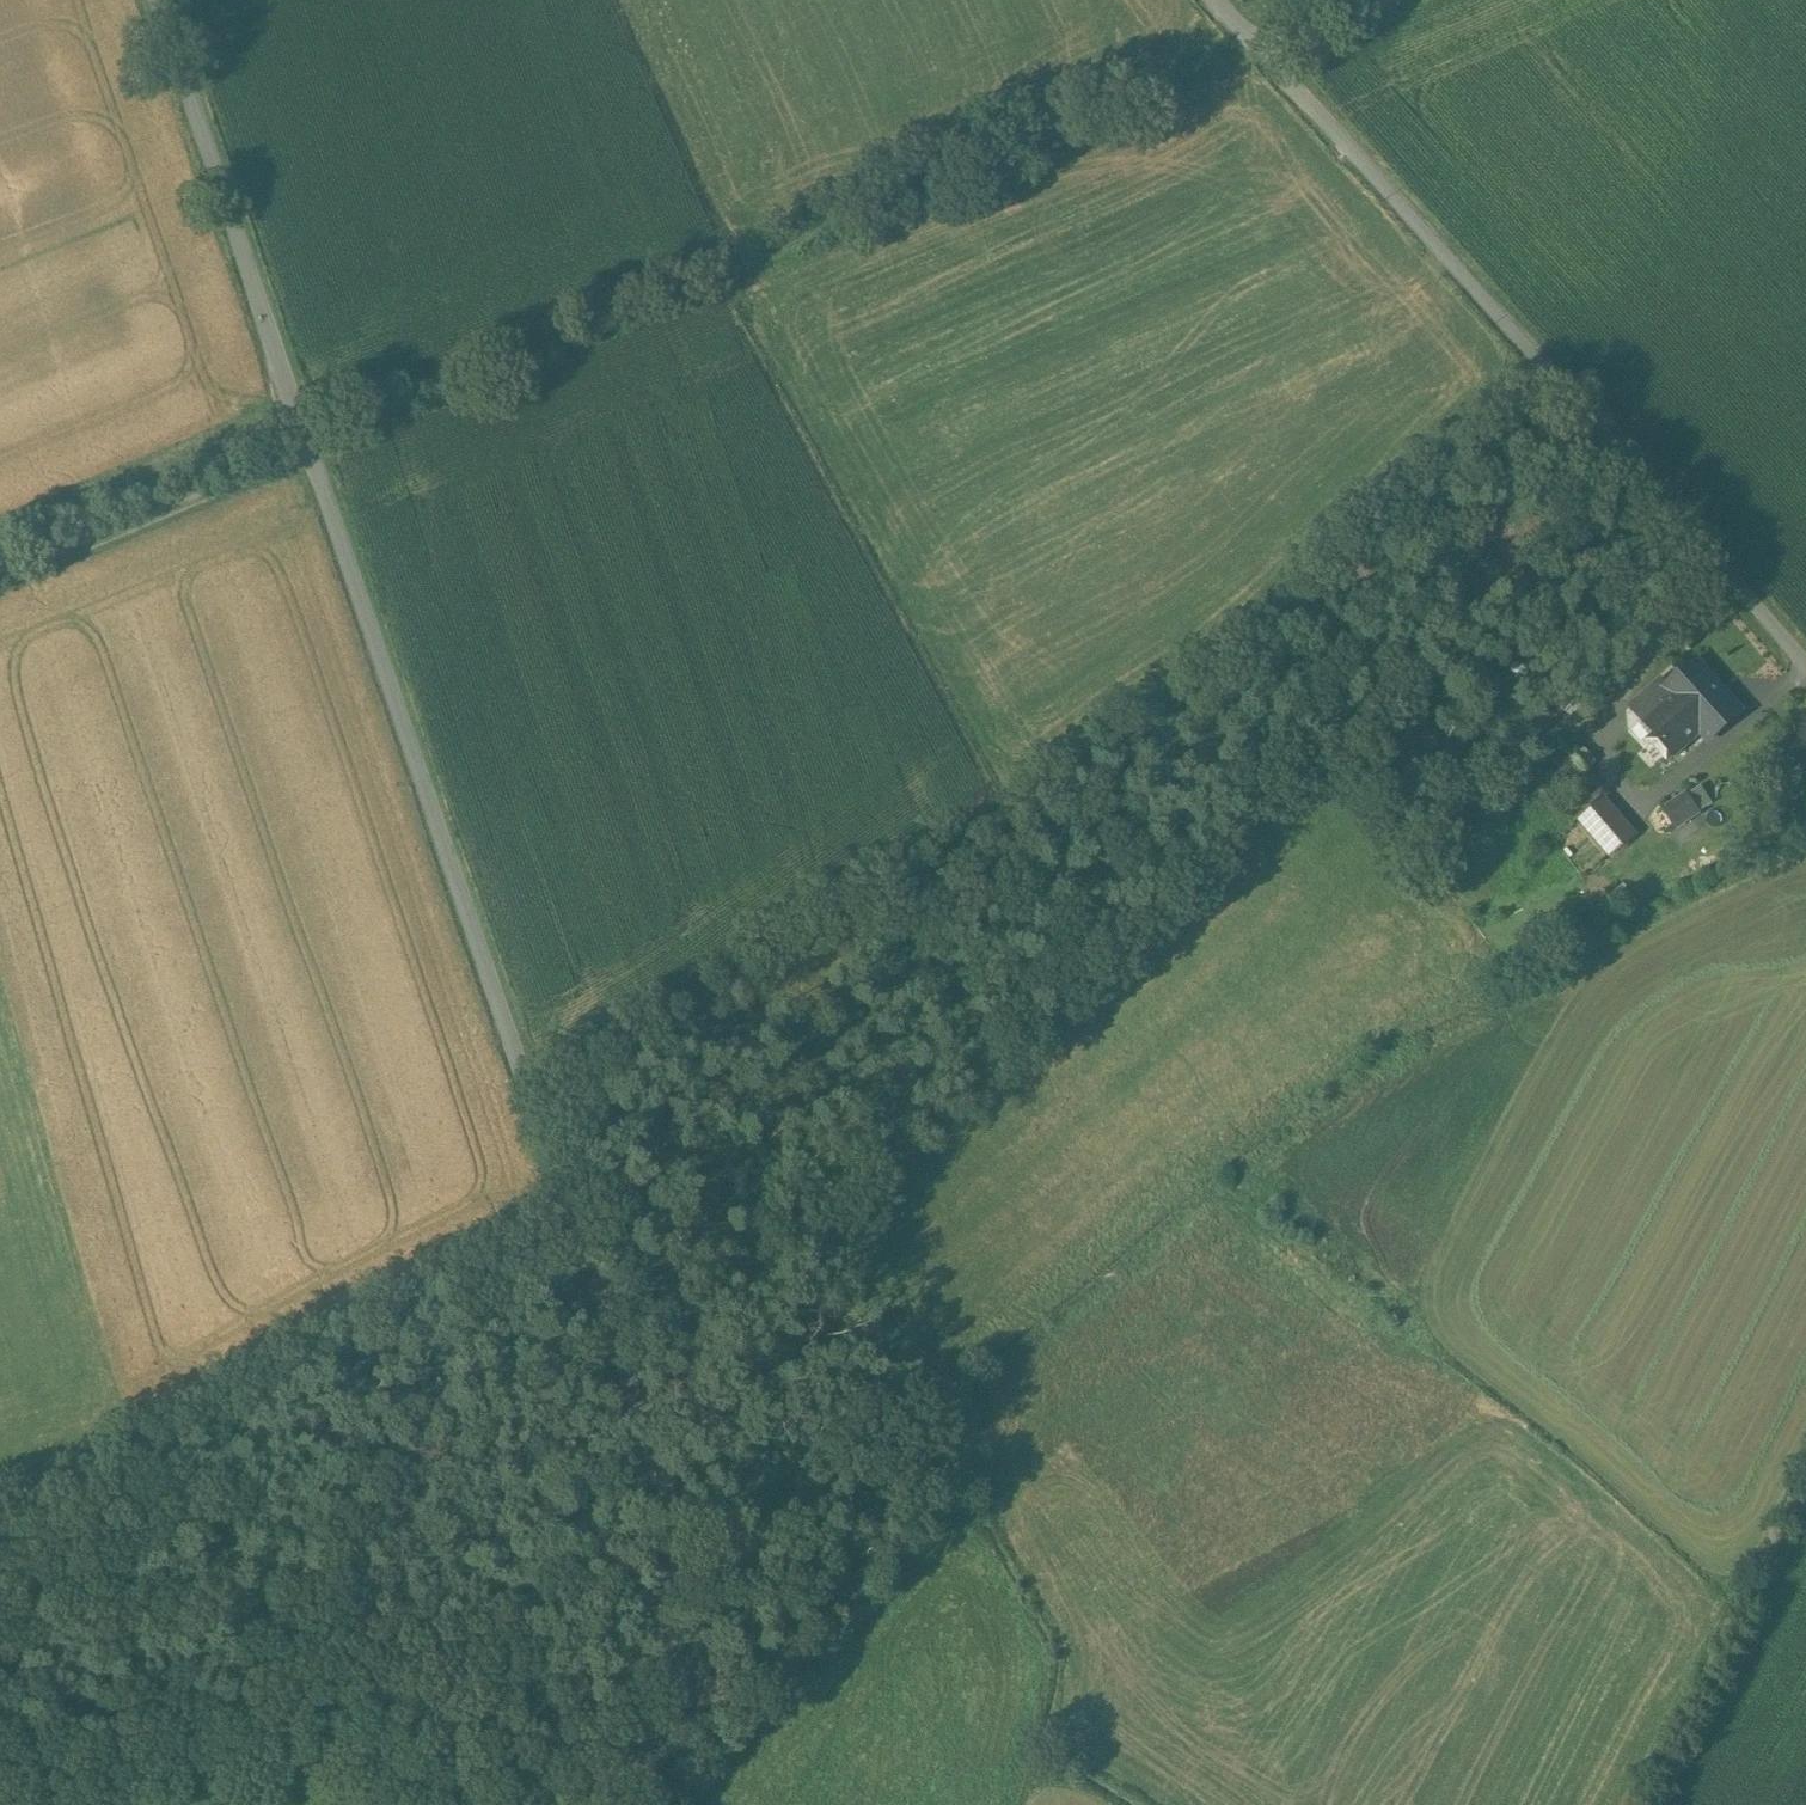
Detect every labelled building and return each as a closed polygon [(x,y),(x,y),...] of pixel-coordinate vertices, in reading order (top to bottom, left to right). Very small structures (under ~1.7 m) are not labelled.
[(1728,645),(1667,696),(1705,741),(1766,689),(1728,645)] [(1661,803),(1673,827),(1715,806),(1704,782),(1661,803)] [(1604,792),(1576,818),(1613,856),(1640,830),(1604,792)]
